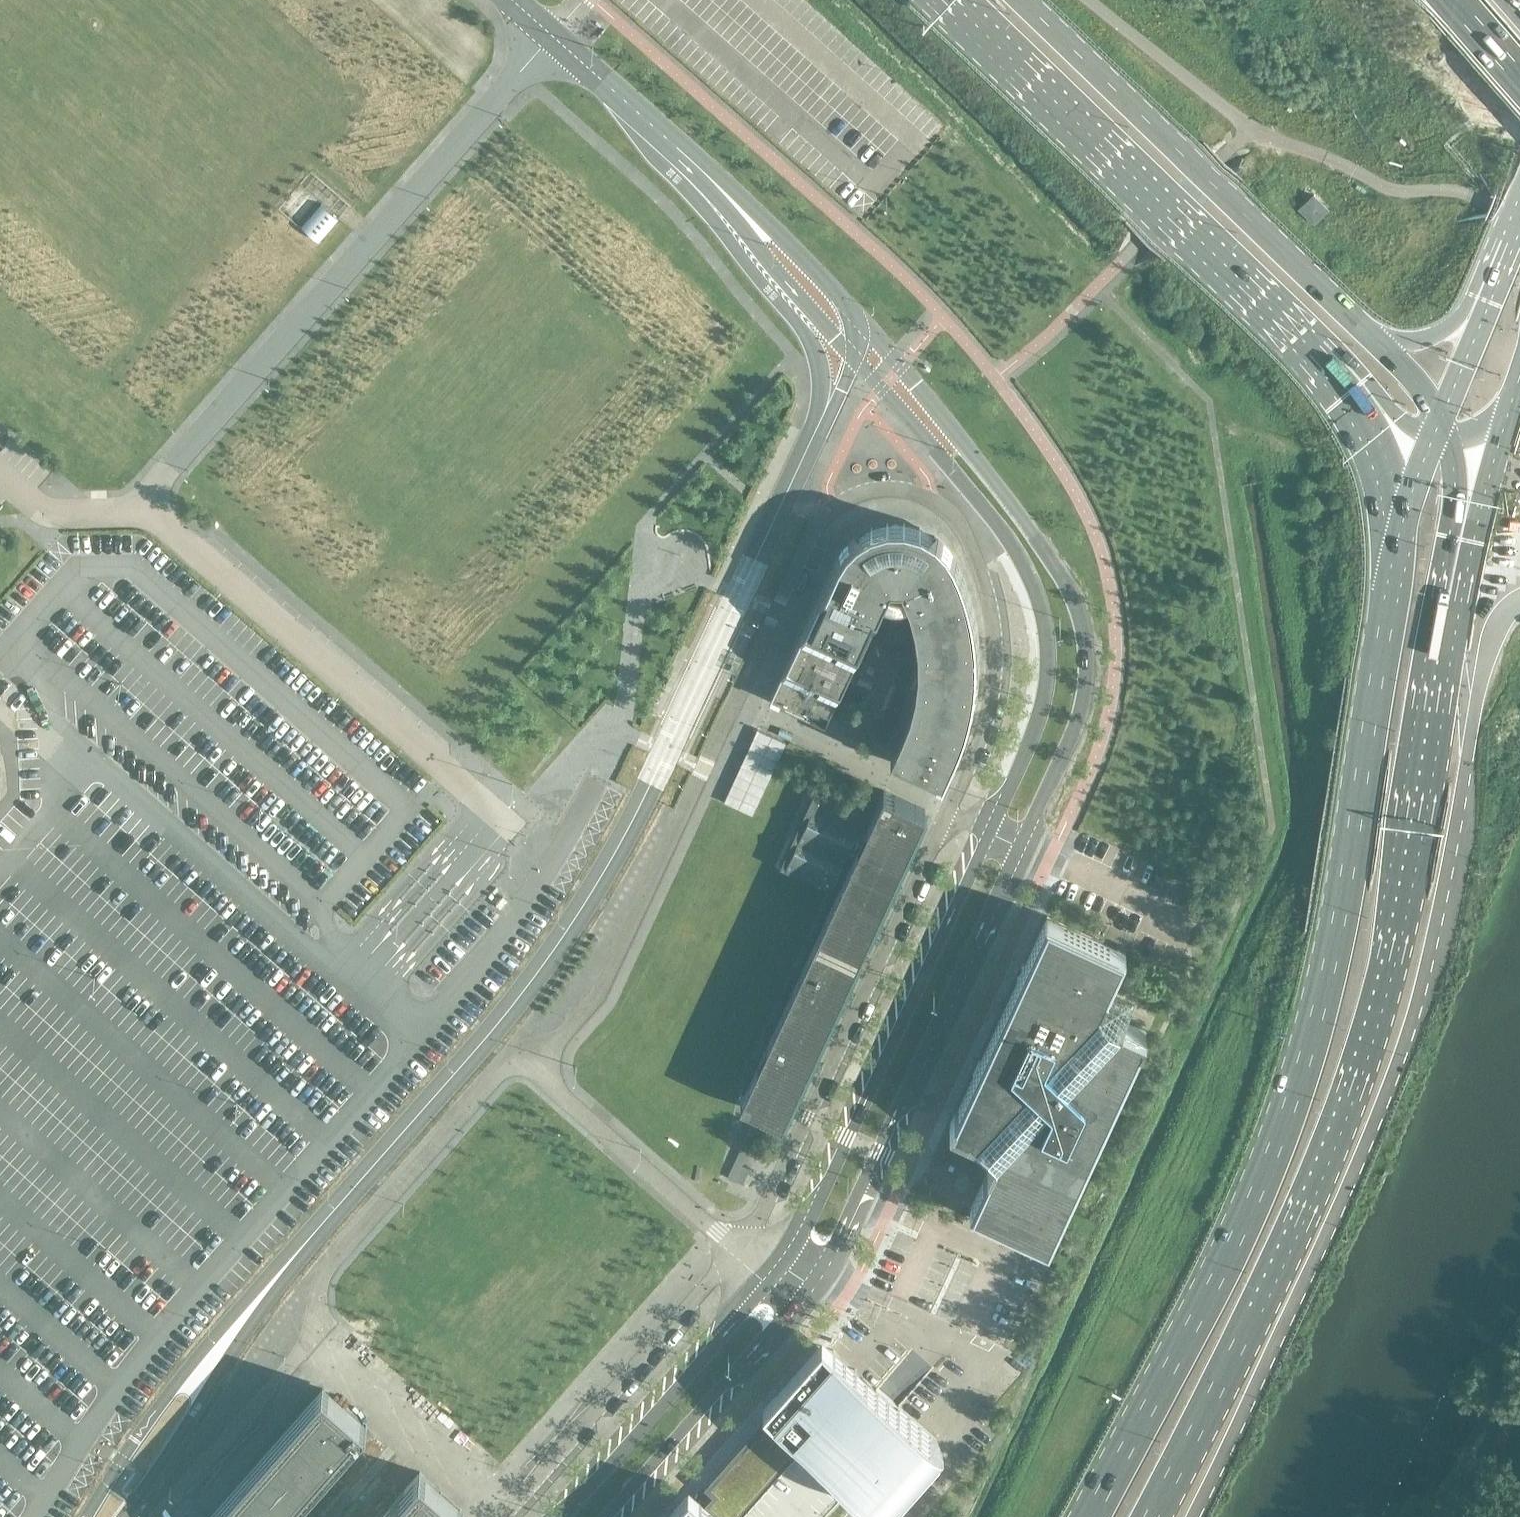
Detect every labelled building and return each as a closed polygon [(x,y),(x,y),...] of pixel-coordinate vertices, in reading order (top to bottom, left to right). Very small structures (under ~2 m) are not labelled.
[(1315,193),(1300,208),(1298,209),(1314,224),(1330,208),(1315,193)] [(907,716),(891,752),(946,780),(961,747),(969,725),(975,701),(979,675),(979,638),(976,613),(966,577),(957,554),(938,530),(905,520),(887,520),(870,525),(854,531),(836,555),(769,698),(826,722),(891,581),(902,581),(915,621),(918,664),(916,685),(907,716)] [(796,829),(793,836),(780,865),(828,888),(835,890),(743,1089),(745,1090),(740,1100),(783,1119),(926,809),(925,809),(884,791),(884,790),(879,801),(872,816),(867,828),(856,822),(855,822),(852,820),(856,811),(814,791),(815,789),(796,829)] [(970,1206),(1049,1243),(1146,1032),(1122,1021),(1102,1003),(1126,951),(1047,914),(950,1124),(977,1137),(995,1153),(970,1206)] [(854,1485),(885,1513),(944,1446),(823,1339),(763,1405),(778,1418),(770,1428),(762,1421),(737,1448),(728,1459),(725,1462),(704,1486),(738,1516),(737,1516),(826,1516),(844,1497),(854,1485)] [(324,1389),(211,1516),(291,1516),(288,1514),(365,1426),(324,1389)] [(460,1510),(419,1473),(381,1516),(454,1516),(460,1510)] [(689,1489),(664,1516),(720,1516),(689,1489)]
